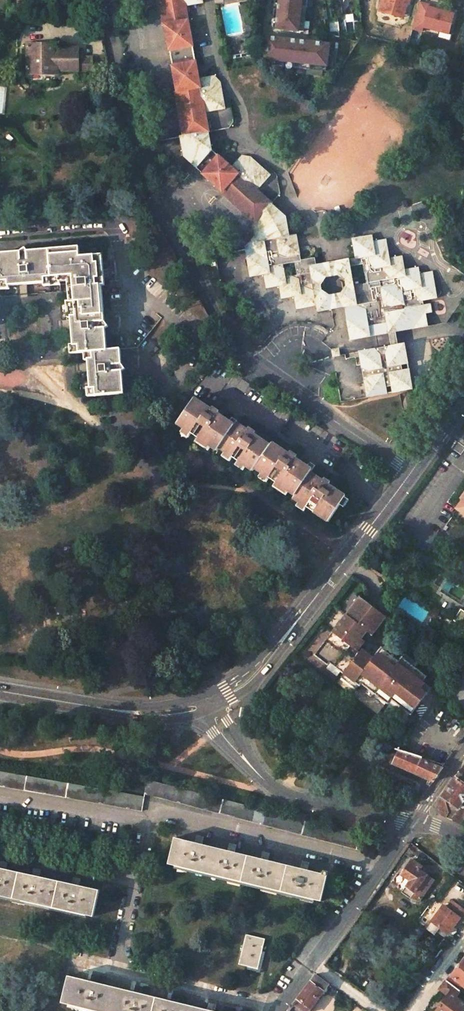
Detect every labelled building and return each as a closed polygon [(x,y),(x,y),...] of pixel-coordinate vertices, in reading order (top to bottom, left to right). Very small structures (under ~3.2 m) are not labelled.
[(430,303),(423,304),(422,300),(436,298),(432,271),(419,274),(417,268),(405,269),(403,256),(389,258),(386,239),(372,241),(371,235),(357,237),(358,244),(351,245),(353,258),(308,266),(307,260),(301,260),(296,234),(289,236),(286,218),(270,203),(256,190),(271,175),(251,157),(242,155),(231,168),(211,150),(205,112),(226,108),(220,82),(214,75),(198,78),(185,6),(203,3),(203,0),(160,0),(186,135),(181,136),(183,156),(255,220),(250,226),(253,235),(241,241),(242,250),(249,249),(250,255),(252,262),(245,263),(247,276),(261,275),(262,288),(276,286),(278,298),(291,297),(293,308),(314,305),(315,312),(342,307),(348,340),(387,333),(395,332),(427,326),(425,313),(431,312),(430,303)] [(278,4),(275,4),(275,5),(278,6),(276,23),(273,23),(273,24),(276,24),(275,29),(303,32),(306,0),(304,0),(278,0),(278,4)] [(317,1),(323,0),(330,6),(332,22),(338,21),(338,19),(342,13),(341,2),(338,0),(317,0),(317,1)] [(409,0),(383,0),(380,11),(399,16),(402,3),(408,4),(409,0)] [(452,10),(419,1),(412,30),(420,33),(420,27),(436,31),(435,38),(451,43),(456,26),(449,24),(452,10)] [(402,3),(399,16),(404,18),(408,4),(402,3)] [(329,45),(266,38),(265,49),(265,52),(262,52),(262,53),(265,53),(264,59),(273,60),(273,66),(326,72),(329,45)] [(242,41),(244,50),(247,49),(248,58),(254,56),(252,41),(251,39),(242,41)] [(54,44),(27,45),(28,73),(58,73),(58,70),(78,70),(77,71),(93,71),(92,57),(78,57),(78,48),(54,48),(54,44)] [(354,235),(351,241),(351,245),(358,244),(357,237),(360,234),(354,235)] [(0,254),(0,277),(1,289),(9,289),(9,286),(19,285),(26,284),(44,283),(45,286),(60,285),(60,281),(68,281),(69,285),(69,294),(70,302),(67,302),(68,317),(71,317),(72,320),(72,327),(74,345),(71,346),(71,353),(77,352),(84,352),(85,360),(88,360),(89,370),(90,388),(87,388),(88,396),(106,395),(123,393),(122,371),(127,367),(121,357),(120,349),(107,350),(105,328),(111,324),(103,314),(101,285),(104,285),(101,255),(80,257),(79,247),(27,251),(23,246),(13,252),(0,254)] [(245,263),(252,262),(250,255),(245,256),(242,260),(243,268),(245,263)] [(387,333),(390,346),(397,345),(395,332),(387,333)] [(402,371),(401,364),(407,363),(404,344),(397,345),(390,346),(358,351),(365,397),(385,394),(384,386),(389,386),(391,393),(412,390),(409,370),(402,371)] [(327,349),(328,357),(339,355),(338,348),(327,349)] [(211,409),(194,398),(177,424),(217,451),(219,448),(253,471),(255,468),(295,496),(293,498),(328,522),(346,496),(329,485),(330,483),(324,479),(322,480),(310,472),(312,470),(295,458),(297,456),(290,452),(289,454),(272,443),(270,445),(257,436),(258,434),(251,430),(250,432),(236,422),(235,425),(218,414),(219,412),(212,407),(211,409)] [(355,449),(347,445),(340,455),(347,460),(355,449)] [(373,657),(361,648),(359,651),(357,649),(362,642),(369,633),(371,634),(385,615),(364,598),(362,596),(354,607),(348,614),(342,621),(339,625),(334,631),(333,633),(323,645),(316,653),(328,663),(330,660),(360,684),(362,682),(387,703),(390,698),(410,714),(419,702),(424,696),(430,688),(422,681),(426,676),(416,668),(402,656),(398,660),(392,655),(387,652),(381,646),(373,657)] [(309,725),(306,733),(312,735),(315,726),(309,725)] [(394,764),(429,779),(433,781),(442,768),(441,768),(416,757),(413,755),(397,750),(397,751),(394,764)] [(455,777),(442,797),(458,808),(463,799),(463,765),(455,777)] [(0,771),(0,786),(142,811),(144,796),(0,771)] [(360,835),(146,779),(144,794),(356,849),(360,835)] [(461,824),(463,819),(463,812),(458,808),(442,797),(438,803),(439,804),(439,805),(440,808),(442,810),(444,810),(444,811),(443,811),(461,824)] [(327,874),(175,837),(168,864),(321,901),(327,874)] [(422,851),(410,842),(403,852),(410,858),(413,852),(418,856),(422,851)] [(421,866),(411,859),(401,874),(406,878),(402,884),(401,887),(404,889),(402,892),(410,898),(420,901),(434,881),(426,875),(418,870),(421,866)] [(93,916),(95,908),(99,890),(0,868),(0,896),(93,916)] [(460,920),(462,922),(463,922),(463,921),(463,911),(453,902),(447,909),(444,906),(432,922),(448,934),(455,926),(460,920)] [(265,939),(246,934),(238,964),(248,967),(247,970),(260,973),(265,952),(262,951),(265,939)] [(451,975),(451,976),(463,985),(463,987),(463,960),(451,975)] [(68,975),(64,994),(61,1002),(97,1010),(215,1010),(68,975)] [(315,975),(291,1007),(297,1010),(308,1010),(328,984),(315,975)] [(451,975),(450,975),(446,980),(459,989),(463,985),(451,976),(451,975)] [(440,989),(448,996),(450,994),(455,998),(460,991),(459,990),(459,989),(446,980),(440,989)] [(461,1004),(463,1000),(463,994),(461,991),(460,991),(455,998),(455,999),(461,1004)] [(450,994),(448,996),(436,1010),(463,1010),(463,1006),(461,1004),(455,999),(455,998),(450,994)]
